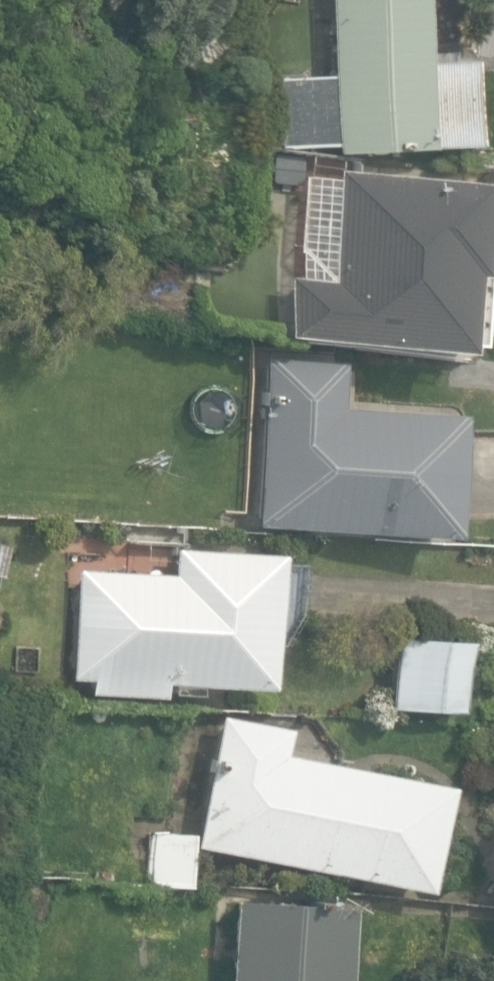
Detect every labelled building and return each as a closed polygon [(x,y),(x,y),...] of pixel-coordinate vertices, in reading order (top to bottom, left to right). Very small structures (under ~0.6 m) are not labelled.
[(423,0),(325,0),(329,77),(299,79),(302,146),(332,145),(332,152),(474,145),(471,62),(426,64),(423,0)] [(456,352),(464,273),(471,274),(472,264),(493,266),(493,188),(481,187),(481,185),(336,170),(335,181),(323,180),(315,265),(326,266),(325,281),(285,277),(280,334),(456,352)] [(255,524),(446,535),(453,416),(337,409),(340,360),(265,356),(255,524)] [(90,692),(161,696),(162,682),(171,683),(171,693),(197,694),(197,684),(265,688),(273,555),(170,549),(168,575),(76,570),(70,678),(91,679),(90,692)] [(388,709),(456,712),(459,640),(390,637),(388,709)] [(196,843),(424,889),(444,787),(283,755),(288,731),(221,717),(196,843)] [(347,907),(233,900),(229,980),(343,980),(347,907)]
